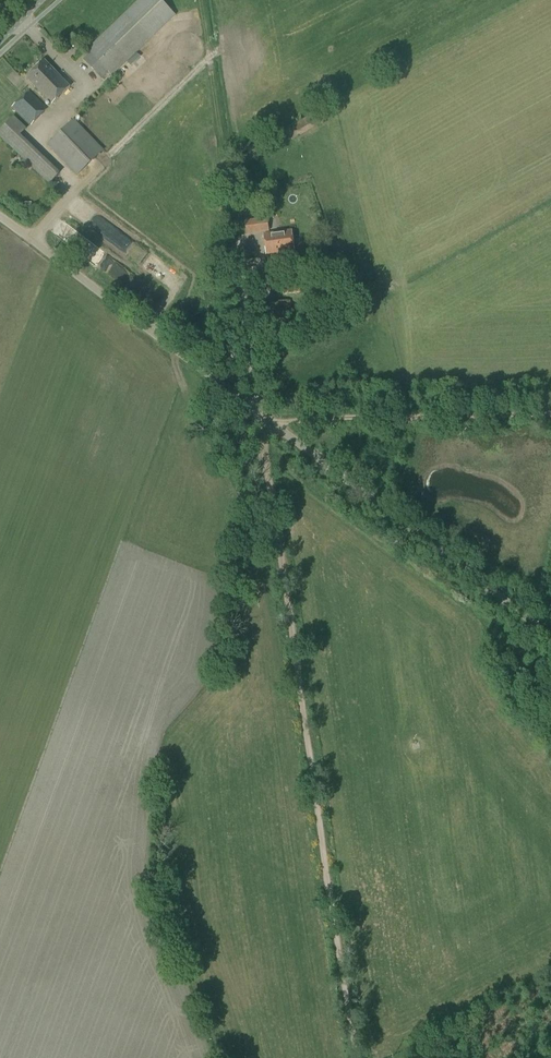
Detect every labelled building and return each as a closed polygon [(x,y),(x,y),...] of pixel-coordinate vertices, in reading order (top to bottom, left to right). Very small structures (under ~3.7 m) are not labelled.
[(176,15),(161,0),(138,0),(87,49),(90,52),(83,60),(101,79),(108,72),(112,76),(176,15)] [(52,104),(70,87),(44,60),(26,78),(52,104)] [(31,126),(48,109),(28,90),(11,107),(31,126)] [(26,128),(14,116),(0,130),(0,137),(50,184),(60,173),(21,135),(27,129),(26,128)] [(77,176),(104,150),(74,118),(47,144),(77,176)] [(269,232),(269,228),(267,217),(260,218),(262,233),(263,233),(269,232)] [(266,254),(294,251),(292,231),(264,235),(266,254)] [(283,295),(300,293),(300,284),(282,285),(283,295)] [(262,323),(290,319),(287,301),(260,305),(262,323)]
